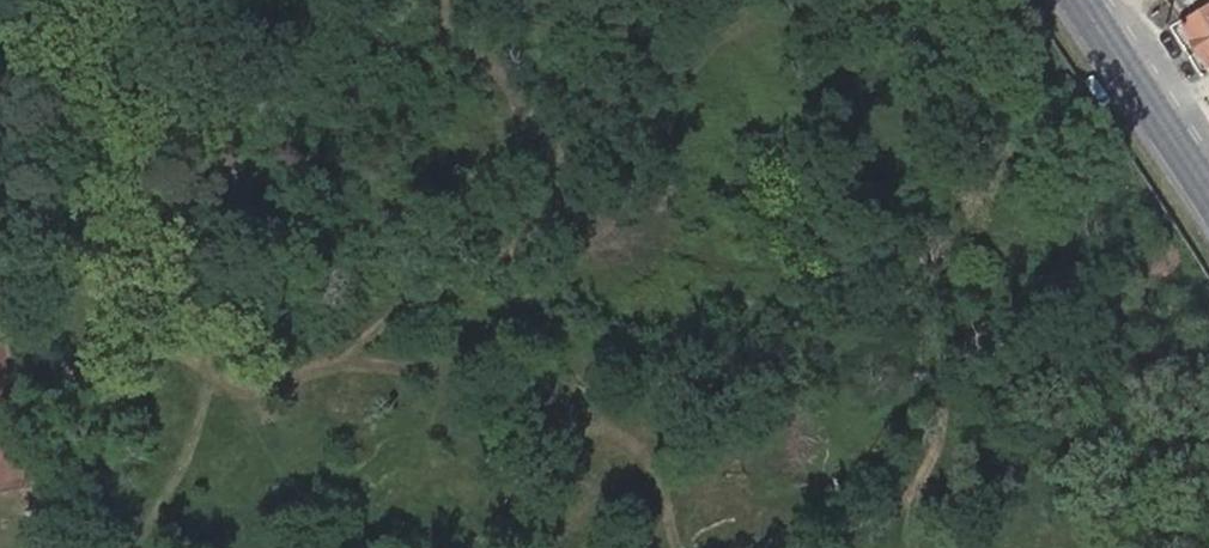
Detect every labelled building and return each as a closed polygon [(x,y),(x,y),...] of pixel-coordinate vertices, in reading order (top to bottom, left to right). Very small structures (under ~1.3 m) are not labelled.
[(1180,26),(1208,71),(1208,7),(1180,26)]
